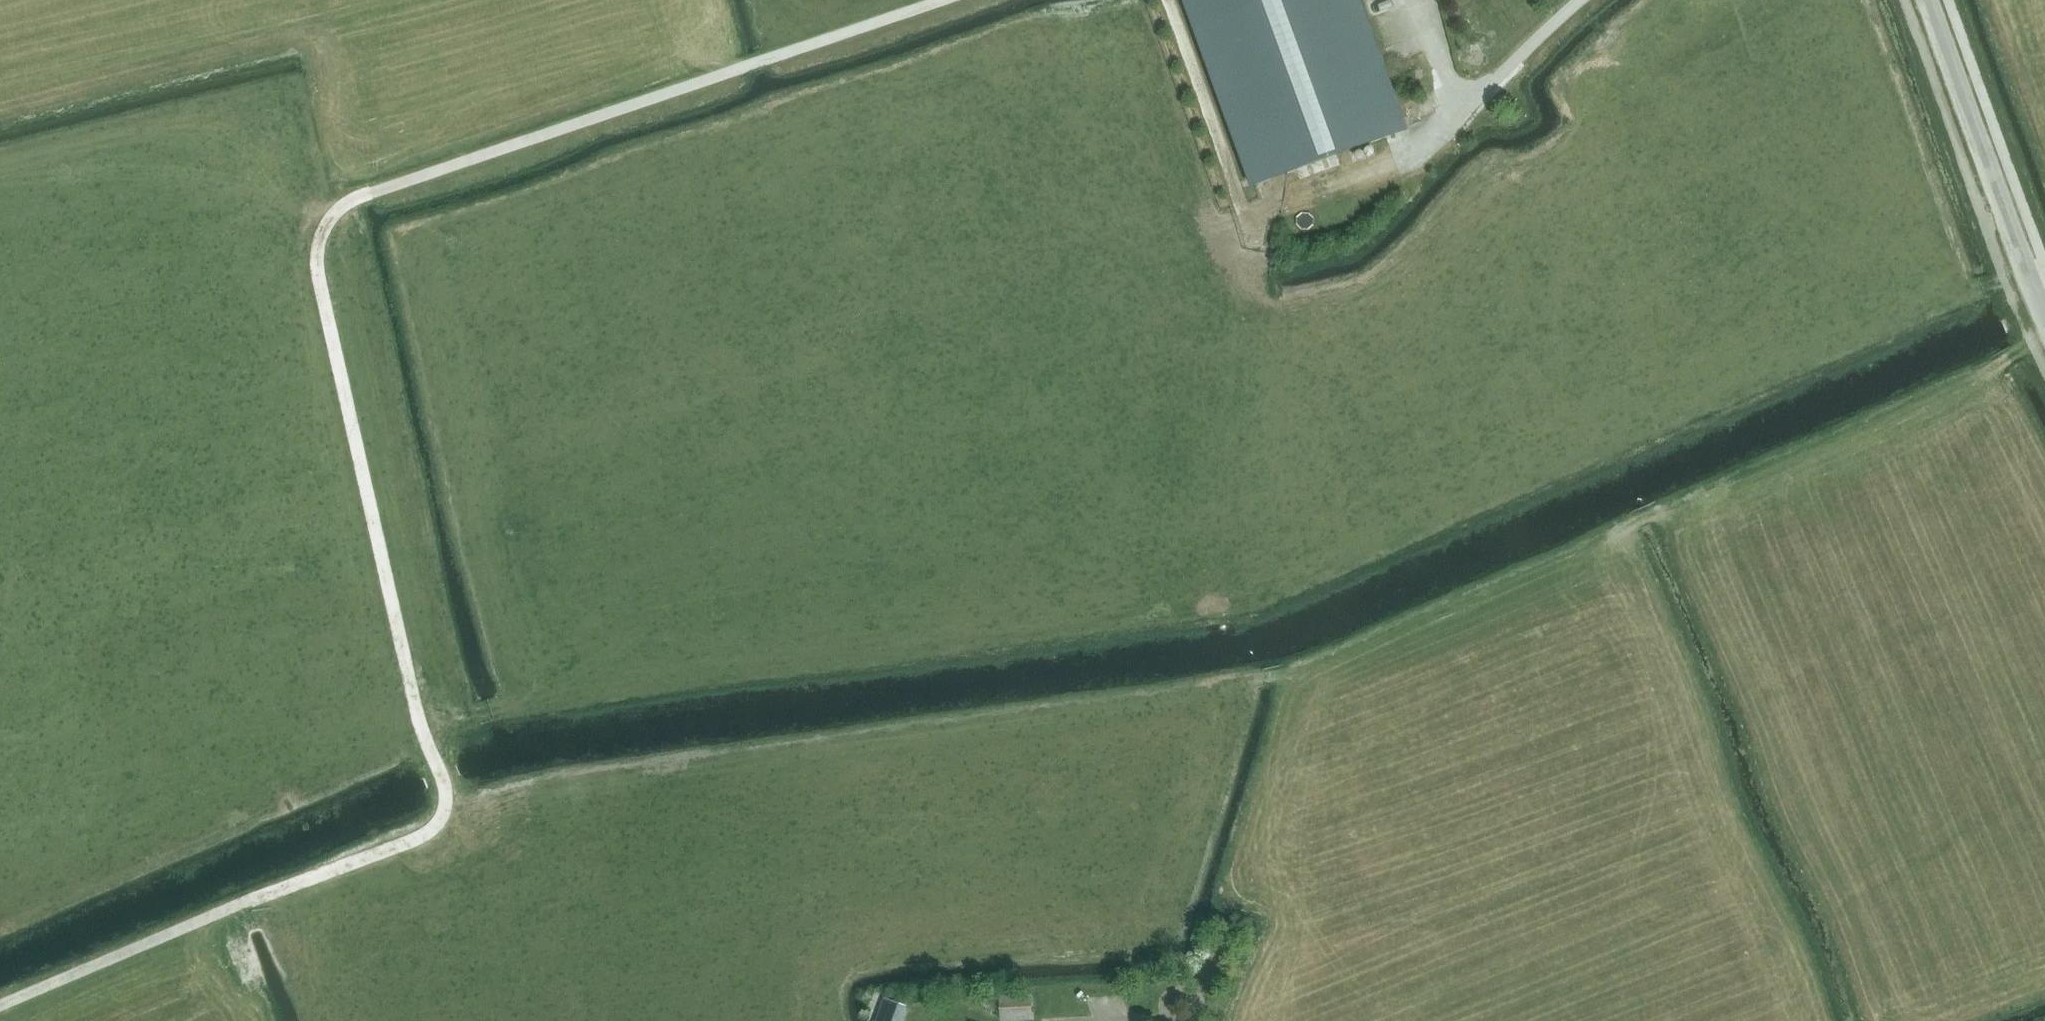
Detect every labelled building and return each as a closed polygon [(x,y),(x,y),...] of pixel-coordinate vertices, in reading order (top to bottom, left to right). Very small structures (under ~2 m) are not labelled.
[(1356,0),(1187,0),(1254,184),(1403,130),(1356,0)] [(1033,1020),(1032,994),(999,995),(1001,1020),(1033,1020)] [(893,1005),(880,1001),(873,1019),(878,1020),(887,1020),(893,1005)]
